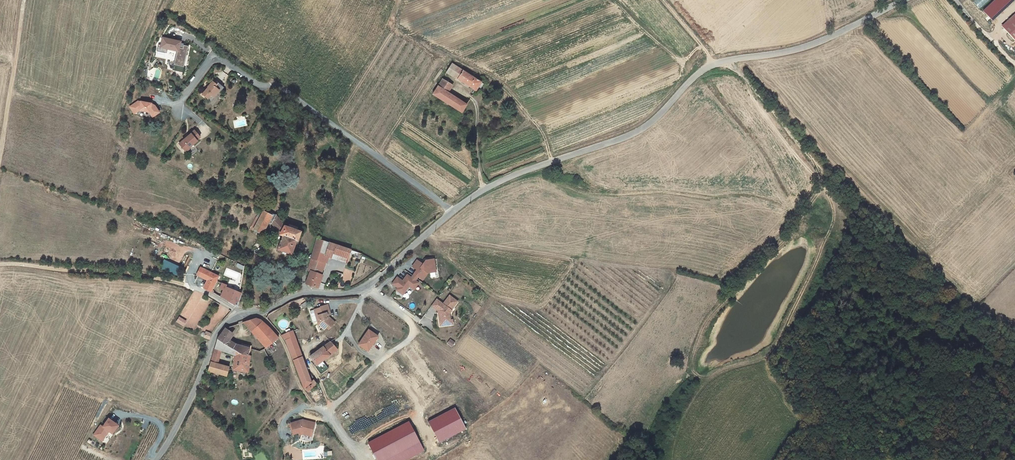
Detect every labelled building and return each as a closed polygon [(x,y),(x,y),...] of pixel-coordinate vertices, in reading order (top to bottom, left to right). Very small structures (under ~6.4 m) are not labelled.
[(971,1),(978,9),(988,0),(973,0),(971,1)] [(1013,0),(992,0),(981,10),(990,20),(1013,0)] [(1001,27),(1014,40),(1014,39),(1014,14),(1001,27)] [(168,41),(165,40),(163,47),(160,46),(159,53),(164,54),(165,50),(179,53),(176,67),(186,69),(191,48),(185,47),(185,50),(181,49),(182,46),(182,44),(179,43),(179,44),(168,42),(168,41)] [(452,64),(447,72),(457,79),(463,71),(452,64)] [(474,90),(476,92),(479,87),(482,83),(463,71),(457,79),(474,90)] [(225,88),(215,80),(208,87),(208,88),(202,94),(208,99),(210,97),(212,97),(213,97),(219,91),(221,92),(225,88)] [(453,86),(443,80),(438,87),(448,93),(453,86)] [(462,113),(467,105),(448,93),(438,87),(433,95),(462,113)] [(151,107),(151,104),(138,101),(130,107),(133,113),(137,110),(139,111),(150,113),(152,113),(154,117),(159,113),(155,106),(153,107),(151,107)] [(201,138),(195,131),(191,134),(192,135),(180,145),(186,153),(190,149),(189,149),(198,142),(197,141),(201,138)] [(264,212),(254,230),(261,234),(267,222),(272,213),(265,209),(264,212)] [(253,231),(254,230),(264,212),(261,210),(250,229),(253,231)] [(271,224),(276,215),(272,213),(267,222),(271,224)] [(282,234),(286,228),(276,215),(271,224),(282,234)] [(288,229),(286,228),(282,234),(283,235),(297,240),(299,234),(300,233),(297,232),(298,228),(290,225),(289,224),(288,229)] [(292,255),(297,240),(283,235),(278,250),(292,255)] [(329,243),(320,240),(317,239),(312,259),(318,261),(320,253),(326,254),(329,243)] [(329,257),(333,245),(329,243),(326,254),(320,253),(318,261),(325,264),(328,257),(329,257)] [(352,250),(345,248),(335,245),(333,245),(329,257),(347,263),(352,250)] [(308,271),(310,272),(314,273),(318,261),(312,259),(308,271)] [(417,260),(412,266),(416,269),(413,273),(417,276),(421,280),(427,273),(435,272),(434,266),(432,264),(432,260),(426,260),(423,264),(417,260)] [(325,264),(318,261),(314,273),(321,275),(325,264)] [(207,280),(204,288),(211,292),(216,281),(218,277),(201,269),(198,275),(207,280)] [(306,283),(307,284),(318,288),(323,277),(321,276),(321,275),(314,273),(310,272),(306,283)] [(410,277),(406,273),(401,279),(396,275),(391,281),(396,286),(394,288),(400,293),(405,287),(405,285),(406,284),(407,285),(410,287),(415,281),(414,280),(410,277)] [(226,287),(226,285),(222,283),(220,289),(224,290),(223,292),(228,295),(226,300),(237,306),(241,294),(226,287)] [(441,305),(434,300),(429,306),(435,311),(438,313),(439,316),(436,319),(437,327),(450,325),(450,321),(446,321),(445,318),(447,318),(447,315),(449,312),(449,311),(455,303),(447,296),(441,305)] [(320,308),(316,310),(318,317),(320,322),(318,324),(324,331),(327,328),(329,330),(335,323),(330,318),(327,319),(326,316),(331,315),(327,305),(320,307),(320,308)] [(176,322),(183,327),(187,321),(179,316),(176,322)] [(266,349),(279,339),(273,332),(269,328),(260,320),(256,318),(243,323),(266,349)] [(231,338),(233,335),(225,329),(217,340),(239,354),(248,356),(250,349),(241,346),(238,346),(235,344),(232,342),(231,342),(233,340),(231,338)] [(203,338),(209,340),(212,334),(206,331),(205,333),(204,332),(202,333),(201,334),(201,335),(203,337),(203,338)] [(368,352),(378,337),(368,331),(359,345),(368,352)] [(293,332),(282,336),(286,341),(290,351),(299,349),(294,335),(293,332)] [(250,357),(249,356),(248,356),(239,354),(217,340),(215,349),(221,351),(235,356),(233,370),(247,373),(250,357)] [(323,348),(330,356),(337,350),(334,346),(331,342),(323,348)] [(250,349),(248,356),(249,356),(251,349),(251,346),(242,344),(241,346),(250,349)] [(317,366),(323,362),(329,357),(330,356),(323,348),(310,357),(315,364),(317,366)] [(221,351),(215,349),(211,362),(218,364),(221,351)] [(290,351),(304,388),(308,392),(316,385),(313,381),(314,380),(310,374),(308,375),(299,349),(290,351)] [(218,364),(211,362),(209,371),(226,376),(229,368),(218,364)] [(325,365),(323,362),(317,366),(315,367),(321,375),(328,369),(325,365)] [(454,409),(428,421),(438,442),(464,429),(454,409)] [(121,425),(111,418),(104,427),(101,425),(94,435),(104,442),(111,431),(115,434),(121,425)] [(303,421),(291,424),(294,435),(299,434),(303,433),(313,435),(315,424),(312,423),(310,424),(308,424),(307,422),(303,421)] [(377,459),(389,459),(420,444),(409,423),(368,444),(377,459)] [(389,459),(411,459),(424,453),(420,444),(389,459)]
